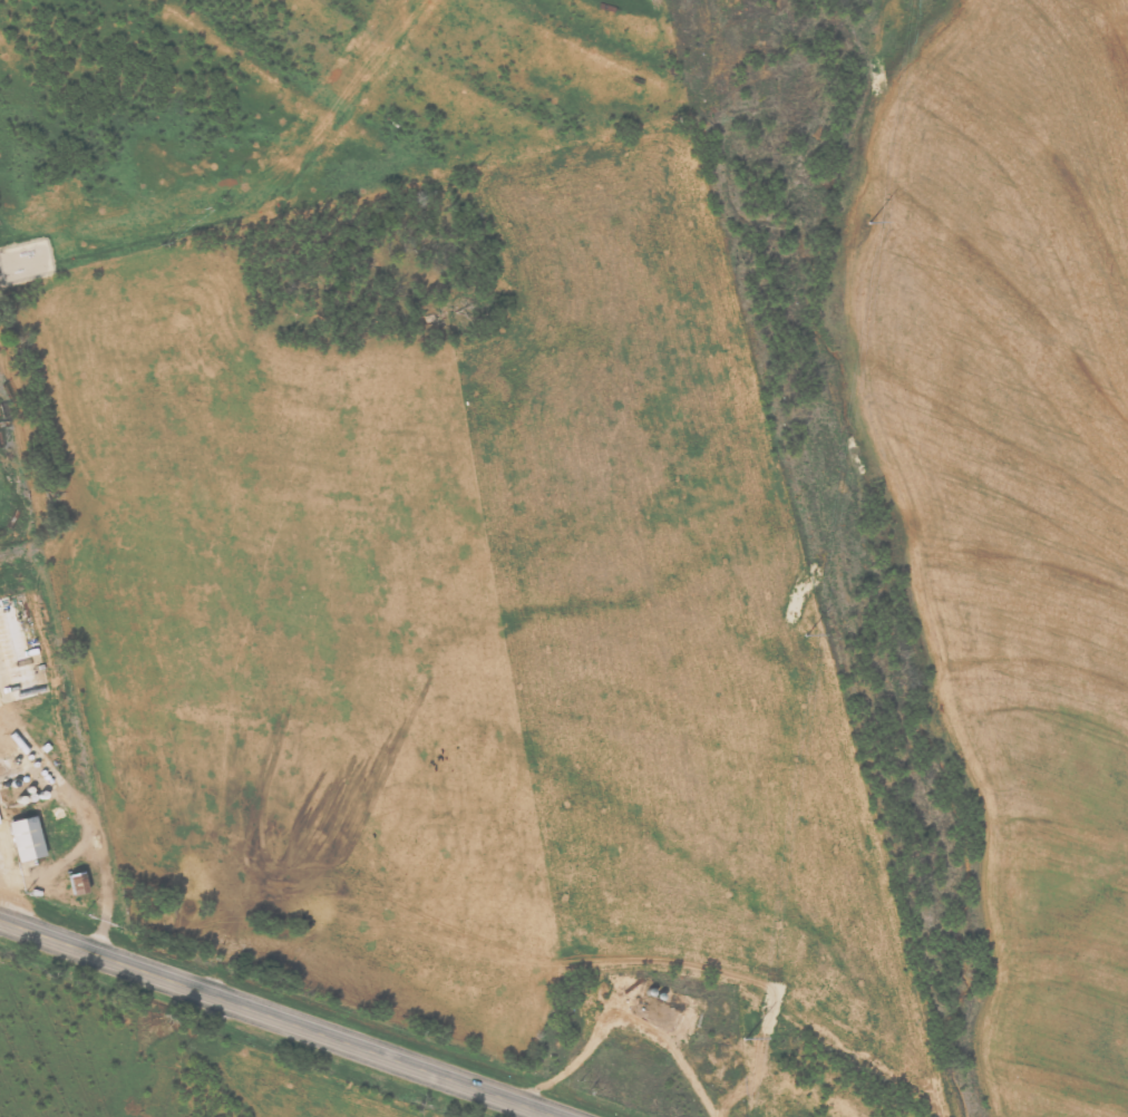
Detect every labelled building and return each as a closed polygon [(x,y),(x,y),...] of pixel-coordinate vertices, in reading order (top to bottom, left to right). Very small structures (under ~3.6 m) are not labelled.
[(6,822),(16,862),(43,855),(33,815),(6,822)] [(66,875),(70,896),(85,893),(80,872),(66,875)]
